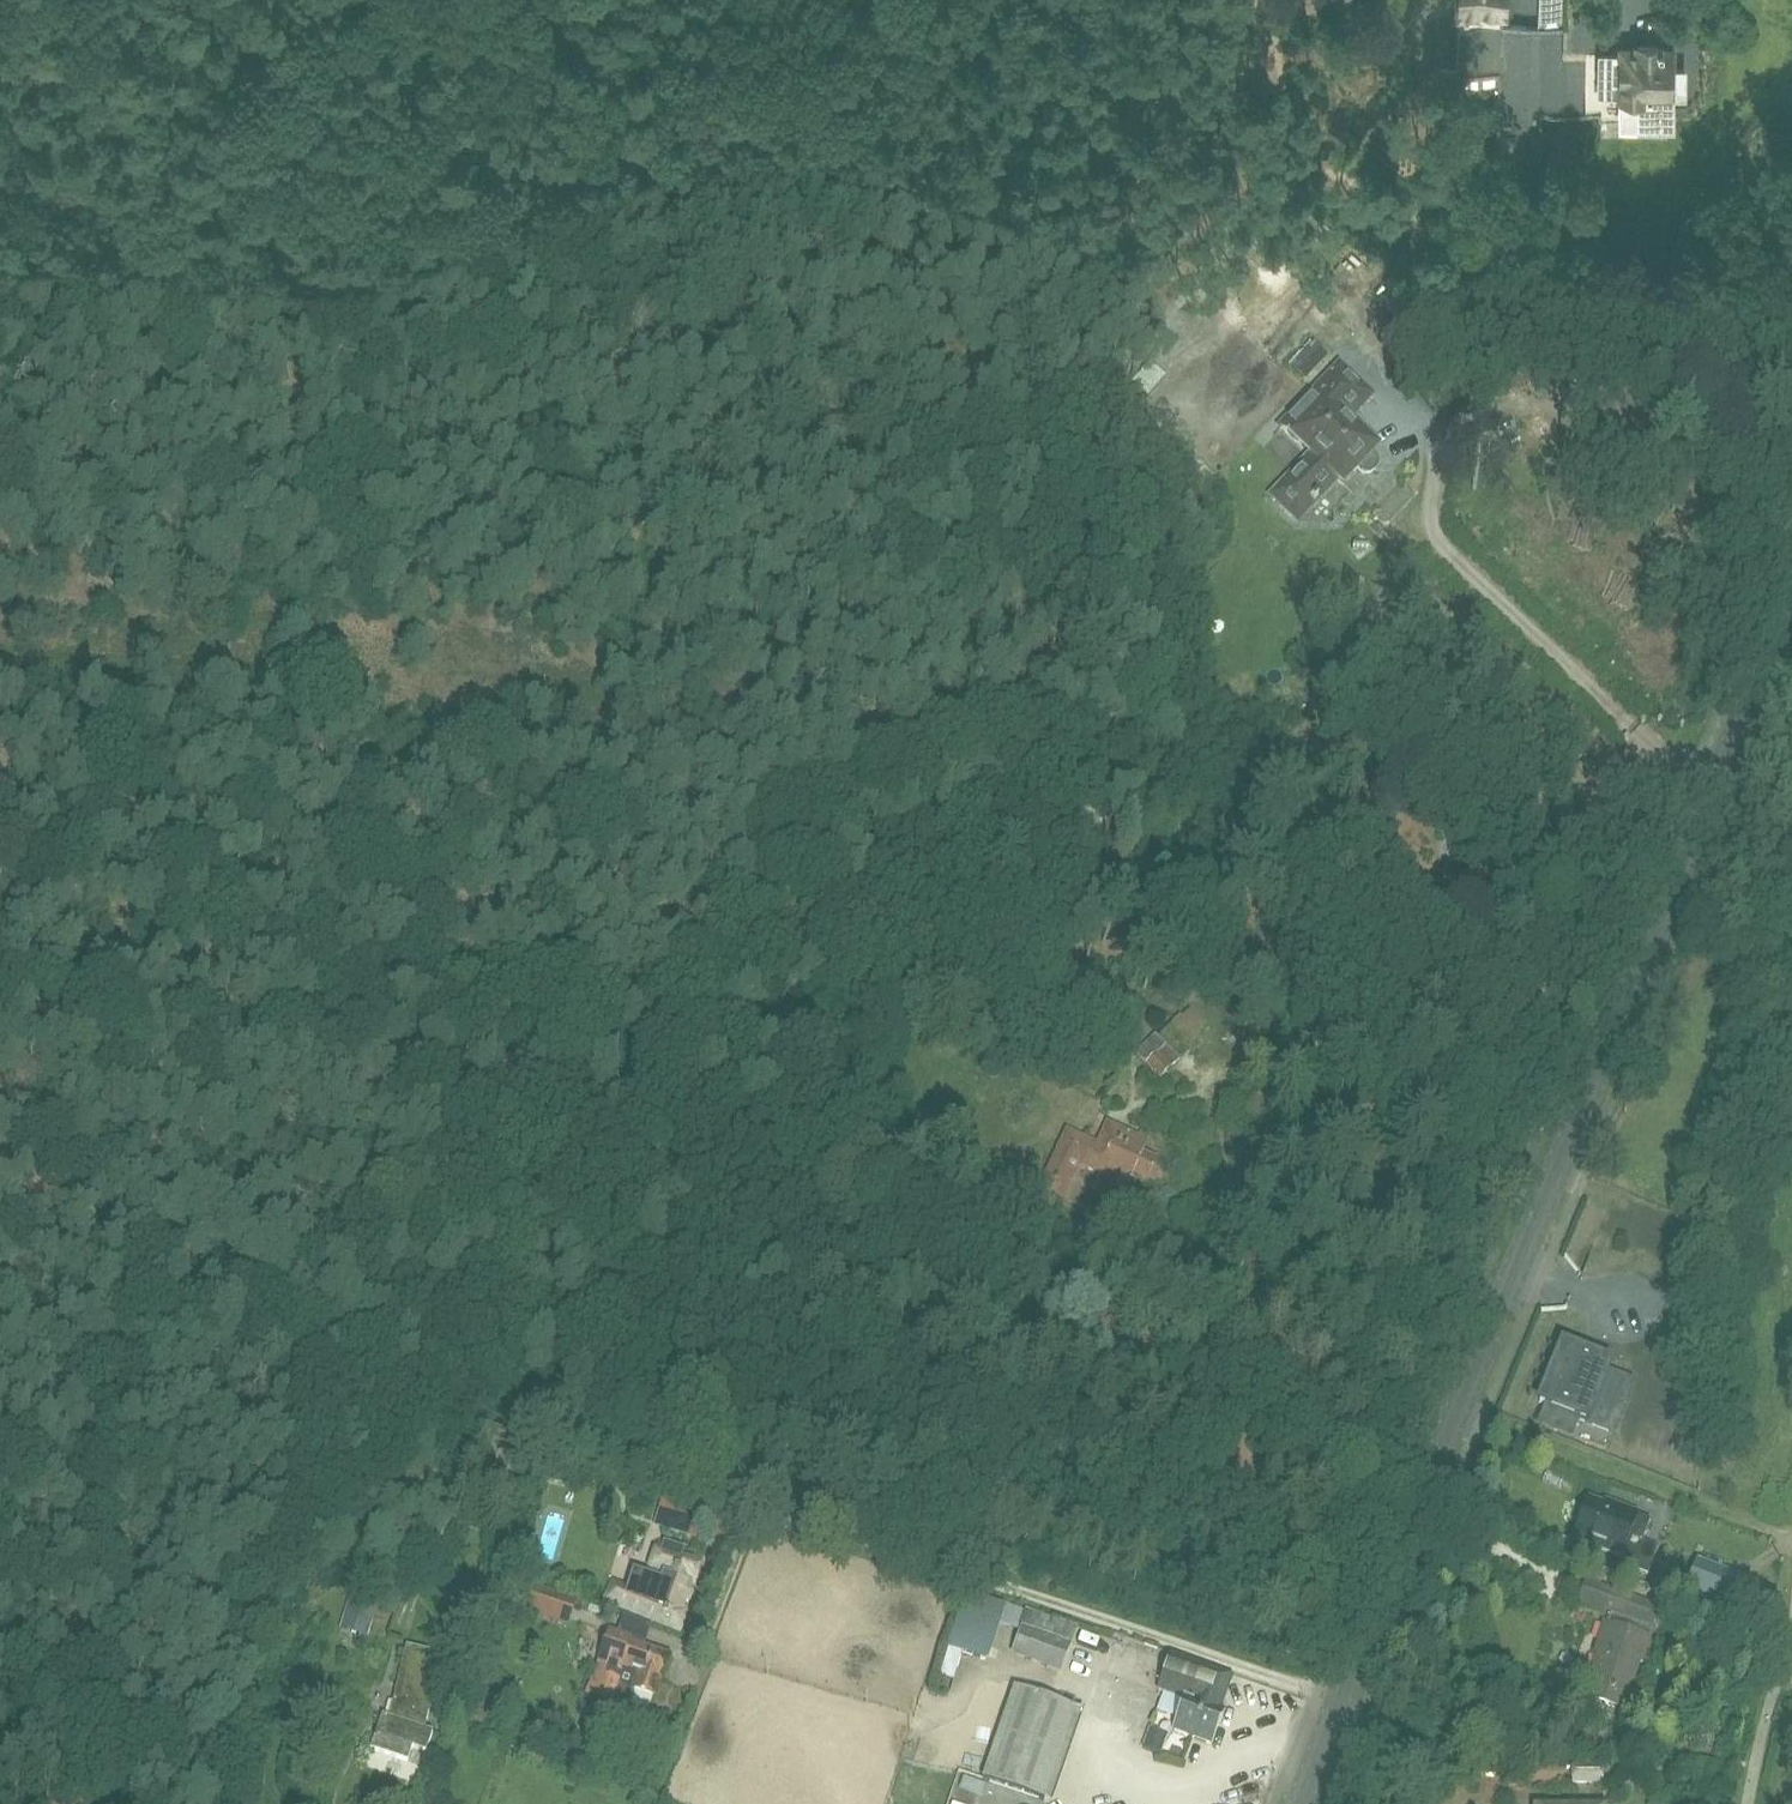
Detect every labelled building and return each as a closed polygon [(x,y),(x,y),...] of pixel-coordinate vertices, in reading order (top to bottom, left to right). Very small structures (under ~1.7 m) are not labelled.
[(1562,27),(1502,26),(1502,0),(1458,0),(1457,74),(1497,75),(1496,170),(1539,171),(1540,111),(1599,112),(1599,120),(1669,121),(1669,91),(1681,91),(1681,70),(1670,70),(1670,50),(1661,50),(1661,48),(1656,48),(1656,46),(1637,46),(1637,50),(1622,50),(1622,64),(1561,63),(1562,27)] [(1327,352),(1314,339),(1291,361),(1304,375),(1327,352)] [(1338,417),(1363,391),(1338,367),(1281,427),(1311,456),(1280,488),(1304,511),(1348,466),(1354,471),(1358,468),(1361,471),(1366,472),(1371,471),(1375,467),(1376,462),(1374,457),(1371,454),(1374,450),(1338,417)] [(1144,1063),(1160,1079),(1199,1040),(1186,1028),(1169,1045),(1156,1032),(1135,1052),(1146,1062),(1144,1063)] [(1067,1132),(1034,1202),(1056,1212),(1078,1165),(1127,1187),(1133,1174),(1147,1180),(1154,1163),(1141,1157),(1147,1143),(1108,1125),(1098,1146),(1067,1132)] [(1607,1363),(1562,1345),(1539,1402),(1595,1425),(1615,1376),(1604,1372),(1607,1363)] [(677,1498),(667,1529),(695,1539),(706,1507),(677,1498)] [(1609,1507),(1587,1499),(1576,1528),(1571,1540),(1591,1547),(1620,1558),(1624,1546),(1637,1513),(1613,1504),(1609,1507)] [(1641,1539),(1631,1567),(1646,1573),(1657,1545),(1641,1539)] [(675,1628),(699,1556),(658,1542),(642,1591),(610,1581),(602,1604),(675,1628)] [(1729,1609),(1741,1577),(1695,1558),(1682,1590),(1729,1609)] [(1684,1575),(1656,1564),(1649,1581),(1678,1592),(1684,1575)] [(1582,1696),(1608,1704),(1623,1709),(1639,1660),(1642,1661),(1649,1638),(1645,1637),(1649,1627),(1651,1627),(1660,1605),(1585,1579),(1576,1601),(1609,1613),(1606,1624),(1603,1623),(1597,1641),(1599,1643),(1582,1696)] [(520,1608),(567,1625),(577,1599),(530,1582),(520,1608)] [(951,1683),(961,1652),(984,1659),(997,1620),(1010,1624),(1016,1606),(1001,1601),(999,1604),(964,1592),(946,1646),(936,1678),(951,1683)] [(348,1596),(339,1629),(367,1637),(377,1604),(348,1596)] [(1026,1612),(1011,1657),(1061,1675),(1071,1647),(1078,1629),(1026,1612)] [(654,1701),(660,1684),(661,1684),(670,1659),(629,1645),(632,1637),(607,1628),(584,1693),(612,1702),(612,1700),(618,1702),(627,1700),(630,1692),(654,1701)] [(388,1719),(382,1717),(370,1750),(408,1763),(412,1748),(426,1753),(433,1734),(425,1731),(442,1655),(406,1647),(388,1719)] [(1159,1693),(1186,1703),(1175,1733),(1211,1746),(1223,1712),(1220,1711),(1232,1679),(1172,1657),(1159,1693)] [(982,1781),(1051,1803),(1052,1803),(1083,1713),(1014,1689),(982,1781)] [(1159,1755),(1166,1736),(1148,1729),(1141,1749),(1159,1755)] [(1603,1781),(1603,1765),(1573,1764),(1572,1781),(1603,1781)]
